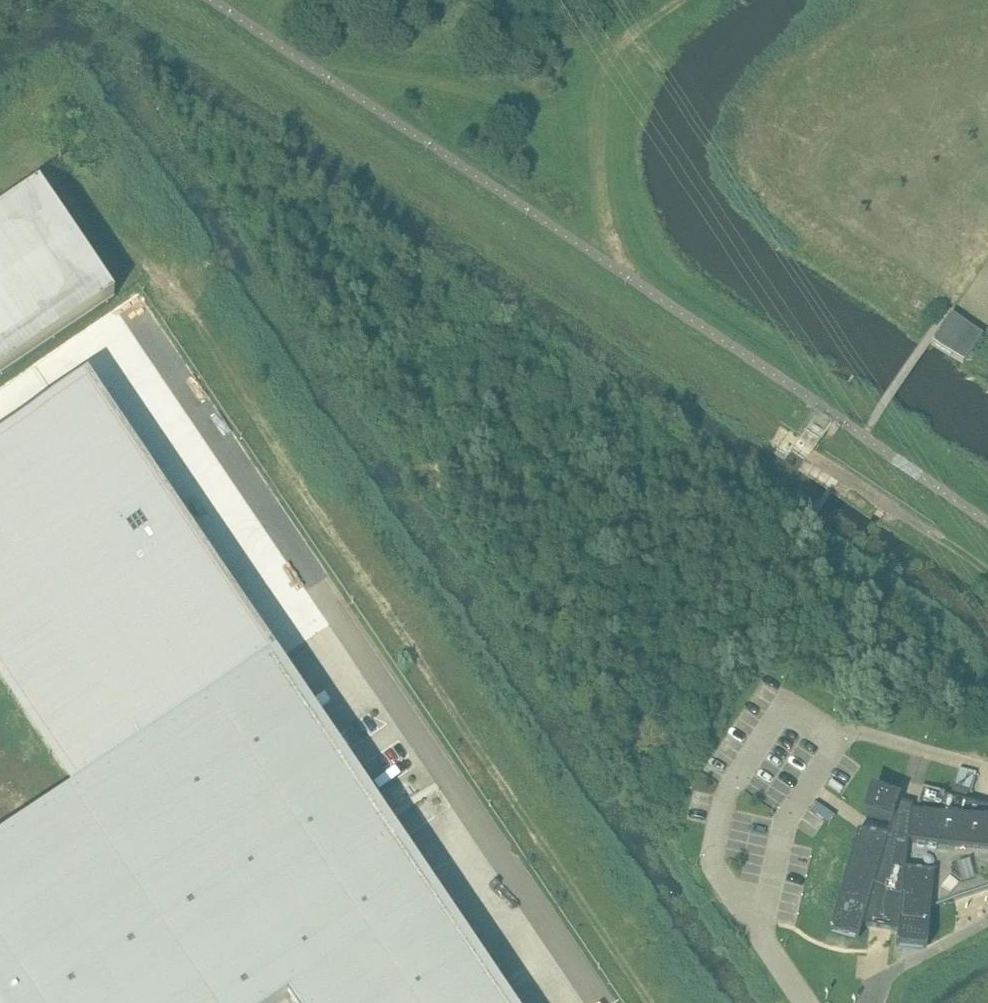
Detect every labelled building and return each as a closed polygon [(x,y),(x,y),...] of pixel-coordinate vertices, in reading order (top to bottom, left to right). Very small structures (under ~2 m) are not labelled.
[(116,297),(39,185),(0,211),(0,376),(116,297)] [(932,342),(931,343),(963,365),(966,360),(982,335),(978,332),(969,327),(965,323),(951,314),(950,315),(951,315),(940,331),(936,338),(935,339),(932,343),(932,342)] [(0,841),(0,1002),(281,1002),(287,999),(289,1002),(466,1002),(381,877),(405,861),(323,740),(299,756),(245,676),(57,398),(0,436),(0,662),(83,785),(0,841)] [(828,932),(857,941),(862,926),(870,928),(879,930),(889,932),(896,933),(895,948),(917,950),(925,951),(926,946),(927,930),(930,907),(987,887),(987,805),(966,798),(952,794),(951,794),(923,786),(917,806),(897,801),(898,800),(899,797),(898,797),(869,788),(862,813),(861,816),(869,818),(889,824),(886,837),(871,835),(856,833),(834,912),(828,932)]
